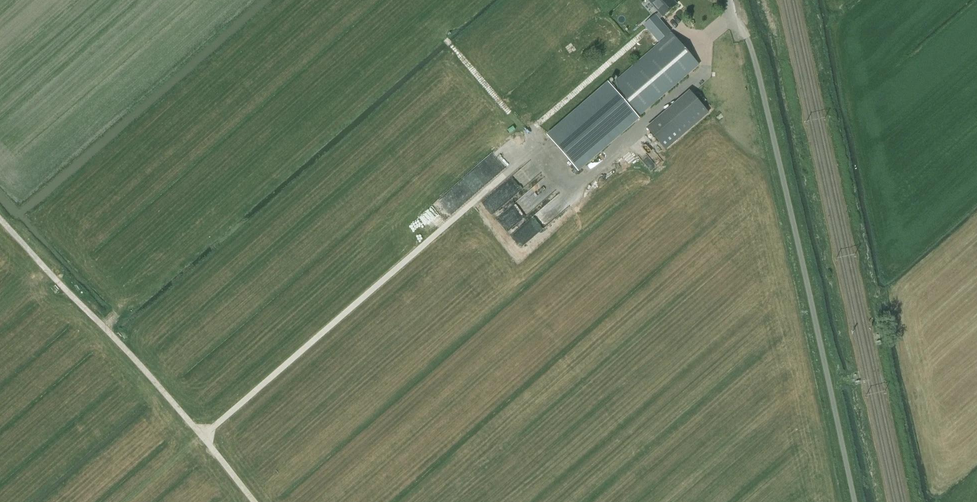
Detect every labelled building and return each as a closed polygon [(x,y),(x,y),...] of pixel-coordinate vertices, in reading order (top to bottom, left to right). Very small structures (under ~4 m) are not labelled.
[(659,12),(655,15),(659,19),(663,16),(676,5),(672,0),(649,0),(659,12)] [(670,31),(659,19),(655,15),(644,25),(658,41),(659,41),(660,42),(611,85),(608,82),(546,135),(578,172),(640,119),(638,117),(698,65),(671,33),(670,33),(669,32),(670,31)] [(708,112),(692,93),(649,130),(665,149),(708,112)] [(508,197),(498,188),(484,203),(494,213),(508,197)] [(525,223),(533,231),(540,224),(542,224),(548,218),(551,218),(552,211),(555,212),(563,204),(563,198),(556,190),(535,208),(536,198),(532,198),(528,193),(519,201),(519,207),(516,210),(513,210),(511,211),(505,211),(497,218),(504,225),(517,226),(514,222),(514,218),(520,218),(524,223),(525,223)] [(568,206),(555,220),(560,225),(573,211),(568,206)]
